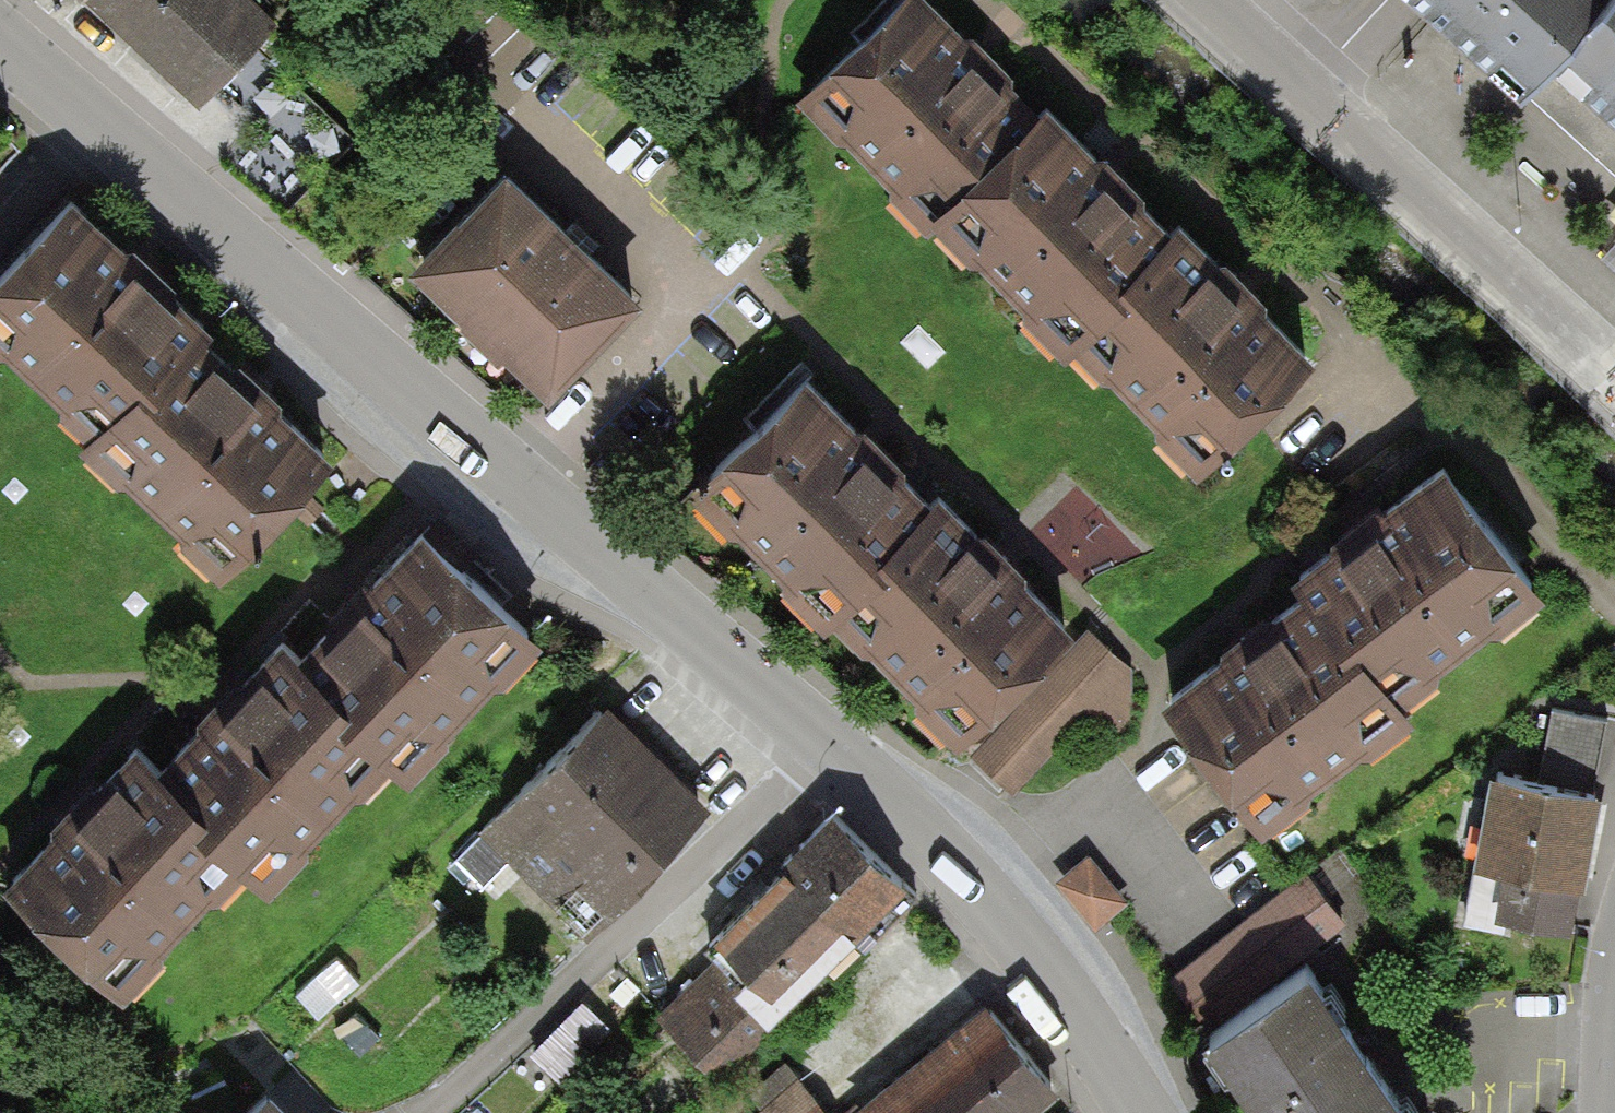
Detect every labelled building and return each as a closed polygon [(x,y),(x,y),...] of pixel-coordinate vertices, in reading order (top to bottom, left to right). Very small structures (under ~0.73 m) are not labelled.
[(200,87),(277,2),(274,0),(104,0),(200,87)] [(945,0),(880,0),(795,83),(840,129),(844,125),(891,172),(886,178),(926,218),(938,206),(928,196),(1034,91),(1010,67),(1015,63),(971,19),(967,22),(945,0)] [(1522,94),(1551,61),(1606,0),(1420,0),(1522,94)] [(1614,120),(1614,0),(1606,0),(1551,61),(1614,120)] [(1045,80),(1034,91),(928,196),(938,206),(974,242),(978,238),(1024,285),(1020,289),(1062,332),(1065,329),(1135,260),(1122,247),(1169,204),(1144,179),(1148,175),(1104,131),(1100,136),(1045,80)] [(503,145),(409,244),(548,375),(642,276),(503,145)] [(205,311),(213,302),(73,170),(0,247),(0,337),(1,338),(8,331),(62,382),(54,390),(81,415),(142,349),(156,362),(205,311)] [(1179,195),(1169,204),(1122,247),(1135,260),(1065,329),(1101,365),(1111,355),(1157,402),(1154,405),(1199,451),(1315,337),(1264,285),(1269,280),(1226,236),(1222,239),(1179,195)] [(235,333),(232,336),(205,311),(156,362),(142,349),(81,415),(71,424),(121,471),(129,462),(183,514),(178,520),(219,558),(334,436),(276,382),(282,377),(235,333)] [(881,522),(928,477),(903,450),(909,444),(867,400),(862,405),(809,350),(684,470),(729,516),(736,510),(783,558),(779,561),(823,607),(828,602),(896,538),(881,522)] [(1294,553),(1305,567),(1397,684),(1441,650),(1436,644),(1490,602),(1494,606),(1546,565),(1444,435),(1382,484),(1379,479),(1367,489),(1375,500),(1336,531),(1331,524),(1294,553)] [(939,467),(928,477),(881,522),(896,538),(828,602),(862,637),(871,629),(917,676),(913,681),(955,725),(1075,609),(1025,557),(1029,554),(984,507),(980,510),(939,467)] [(545,618),(421,502),(359,568),(364,573),(321,620),(368,666),(342,692),(393,742),(414,760),(449,723),(443,717),(495,661),(500,666),(545,618)] [(1397,684),(1305,567),(1276,590),(1281,596),(1241,628),(1232,615),(1220,625),(1223,629),(1159,680),(1265,810),(1312,772),(1309,768),(1362,726),(1368,733),(1411,699),(1397,684)] [(368,666),(321,620),(317,616),(303,631),(284,613),(258,640),(263,644),(216,692),(208,685),(193,700),(198,705),(164,740),(209,782),(195,797),(250,849),(271,869),(310,829),(305,824),(357,770),(361,775),(393,742),(342,692),(368,666)] [(1131,662),(1086,621),(970,746),(1014,789),(1093,711),(1118,730),(1131,718),(1131,662)] [(709,793),(608,693),(478,823),(482,826),(453,855),(481,883),(508,856),(587,934),(667,854),(658,845),(709,793)] [(1554,700),(1541,767),(1595,777),(1607,710),(1554,700)] [(164,740),(139,716),(114,743),(118,747),(71,795),(64,788),(50,803),(55,808),(3,863),(125,978),(164,936),(158,930),(210,875),(218,883),(250,849),(195,797),(209,782),(164,740)] [(1541,767),(1489,758),(1473,851),(1476,851),(1465,914),(1503,921),(1507,903),(1572,914),(1579,869),(1584,870),(1600,778),(1595,777),(1541,767)] [(836,796),(785,847),(856,920),(908,870),(836,796)] [(772,1002),(856,920),(785,847),(712,919),(719,926),(707,937),(719,948),(738,967),(735,970),(769,1005),(772,1002)] [(1088,847),(1055,874),(1095,921),(1128,894),(1088,847)] [(1172,968),(1204,1012),(1310,940),(1346,913),(1310,866),(1172,968)] [(1310,940),(1204,1012),(1275,1112),(1430,1112),(1310,940)] [(738,967),(719,948),(658,1009),(719,1069),(779,1009),(772,1002),(769,1005),(735,970),(738,967)] [(987,989),(851,1100),(859,1110),(856,1112),(1019,1112),(1060,1079),(987,989)] [(786,1055),(749,1088),(761,1102),(749,1112),(839,1112),(786,1055)] [(269,1070),(224,1112),(311,1112),(269,1070)]
